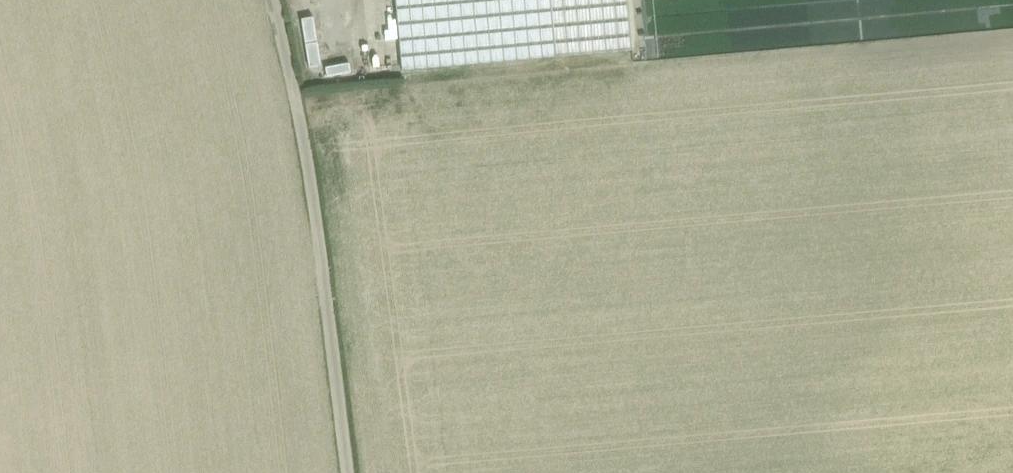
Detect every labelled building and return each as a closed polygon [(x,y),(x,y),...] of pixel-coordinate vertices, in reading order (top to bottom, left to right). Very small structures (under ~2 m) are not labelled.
[(402,70),(633,50),(628,0),(396,0),(402,70)] [(317,66),(313,16),(298,16),(301,67),(317,66)] [(322,75),(346,71),(344,63),(321,67),(322,75)]
